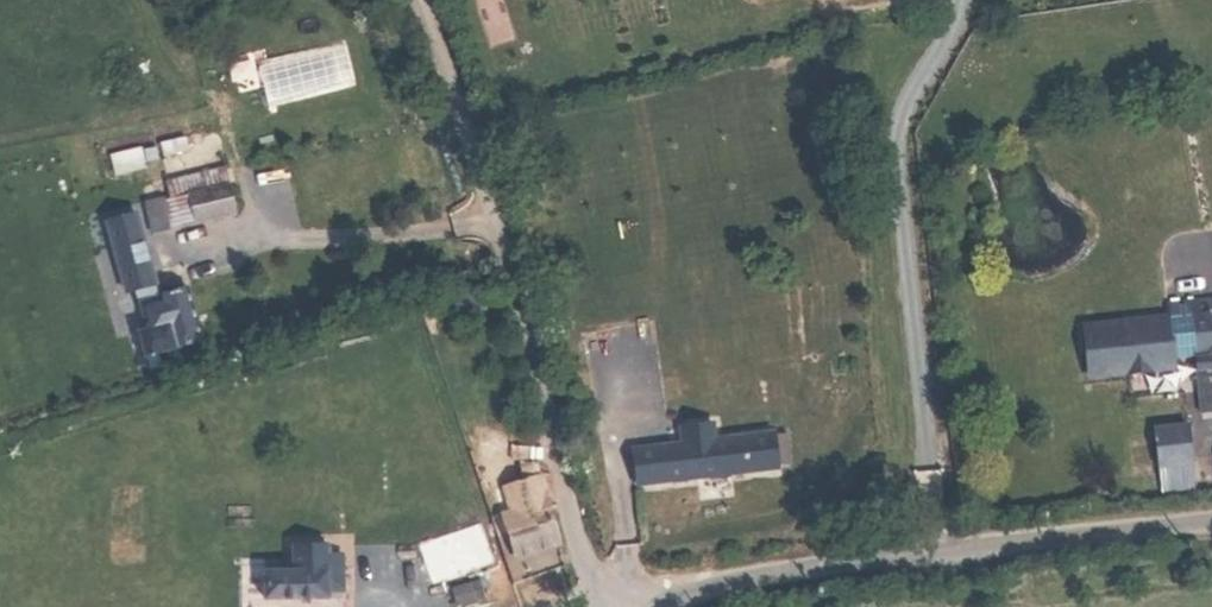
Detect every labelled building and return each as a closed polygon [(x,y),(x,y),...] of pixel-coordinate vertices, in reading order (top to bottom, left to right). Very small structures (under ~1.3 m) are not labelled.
[(169,130),(146,136),(151,152),(174,147),(169,130)] [(124,142),(91,151),(98,176),(130,169),(124,142)] [(232,210),(219,167),(143,186),(155,230),(200,218),(232,210)] [(151,302),(148,293),(147,285),(123,293),(128,309),(151,302)] [(174,287),(148,293),(151,302),(128,309),(133,324),(125,327),(129,343),(133,343),(141,373),(154,370),(149,357),(190,345),(174,287)] [(1084,371),(1169,361),(1168,352),(1189,349),(1196,405),(1211,403),(1211,291),(1161,297),(1162,310),(1078,320),(1084,371)] [(1167,430),(1153,432),(1157,470),(1186,467),(1182,429),(1167,430)] [(757,436),(645,461),(653,493),(765,468),(757,436)] [(653,493),(645,461),(623,467),(629,499),(653,493)] [(1157,470),(1160,500),(1190,496),(1186,467),(1157,470)] [(551,547),(541,511),(494,527),(506,560),(551,547)] [(424,550),(435,586),(495,567),(483,530),(424,550)] [(257,606),(321,606),(321,580),(298,580),(298,567),(275,565),(275,579),(257,579),(257,606)]
